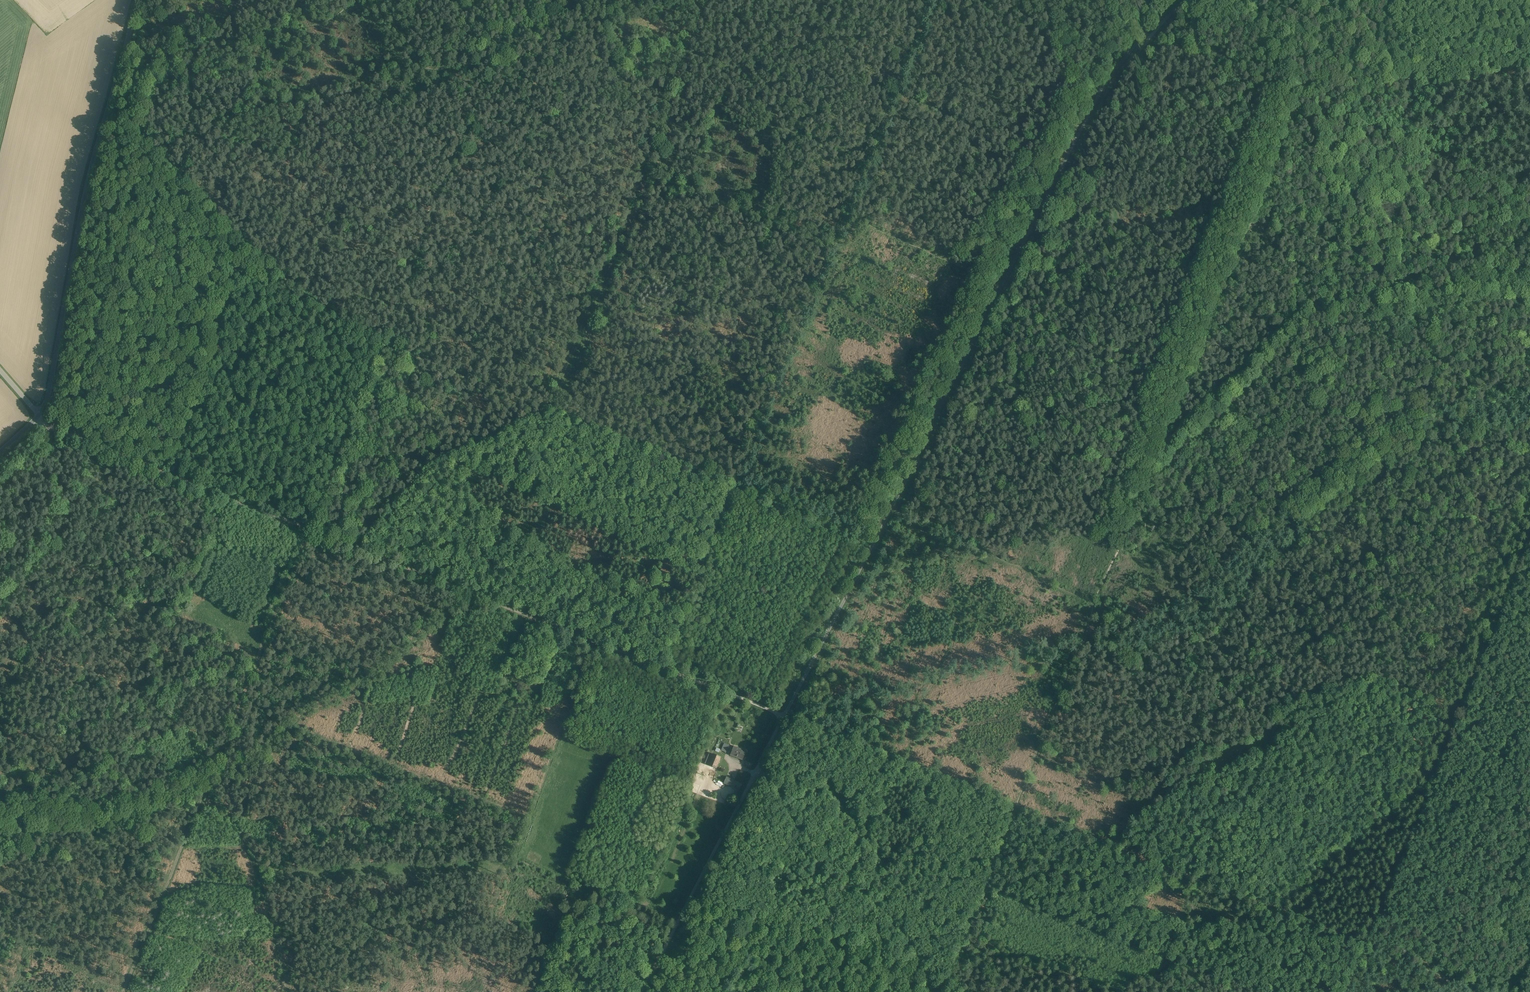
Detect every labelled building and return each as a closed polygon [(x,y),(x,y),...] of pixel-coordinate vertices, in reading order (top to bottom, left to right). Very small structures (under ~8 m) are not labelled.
[(746,752),(733,747),(729,756),(742,762),(746,752)] [(721,758),(715,755),(710,767),(716,770),(721,758)] [(734,781),(725,778),(723,784),(731,787),(734,781)]
